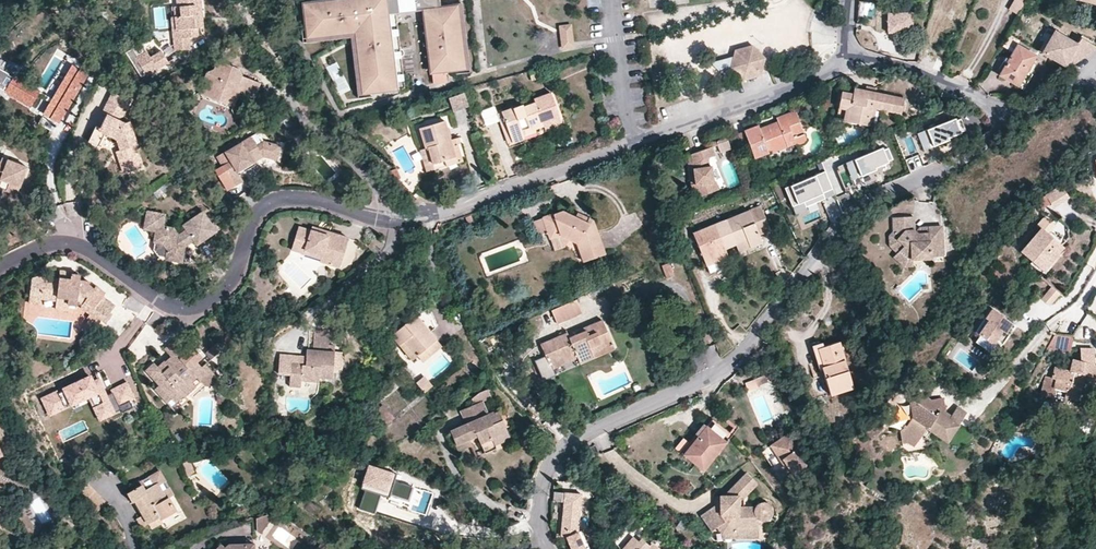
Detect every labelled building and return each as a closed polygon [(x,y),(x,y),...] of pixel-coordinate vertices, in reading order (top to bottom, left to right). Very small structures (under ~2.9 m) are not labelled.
[(176,18),(178,39),(174,39),(175,51),(190,49),(189,38),(198,37),(197,28),(200,28),(199,16),(203,15),(201,0),(178,0),(179,8),(181,8),(182,17),(176,18)] [(304,19),(308,19),(309,28),(305,28),(301,29),(302,43),(311,42),(311,37),(354,31),(361,89),(356,89),(358,99),(372,96),(371,93),(371,88),(380,87),(381,91),(405,88),(402,69),(399,43),(391,44),(386,14),(395,13),(422,10),(427,39),(430,73),(444,71),(444,66),(453,66),(453,70),(454,74),(469,73),(468,64),(464,65),(456,6),(452,6),(437,8),(436,0),(332,0),(302,4),(304,19)] [(1009,9),(1018,14),(1027,0),(1015,0),(1009,9)] [(452,4),(452,6),(456,6),(464,65),(468,64),(460,2),(452,4)] [(399,43),(395,13),(386,14),(391,44),(399,43)] [(891,27),(891,37),(910,37),(911,18),(886,17),(886,27),(891,27)] [(570,27),(559,28),(561,49),(572,48),(570,27)] [(1067,66),(1086,53),(1095,46),(1095,45),(1078,36),(1074,42),(1051,30),(1040,51),(1067,66)] [(311,37),(311,42),(349,37),(356,89),(361,89),(354,31),(311,37)] [(765,59),(752,45),(750,52),(739,55),(736,66),(731,67),(743,80),(761,74),(765,59)] [(750,52),(752,45),(735,51),(731,67),(736,66),(739,55),(750,52)] [(1025,67),(1028,68),(1035,57),(1017,45),(999,75),(1015,84),(1019,76),(1025,67)] [(146,51),(135,58),(146,74),(167,61),(162,51),(150,57),(146,51)] [(326,64),(337,93),(347,89),(336,60),(326,64)] [(207,71),(201,84),(209,87),(211,97),(223,101),(224,97),(234,101),(237,95),(236,89),(239,83),(241,84),(244,76),(240,74),(241,70),(216,61),(214,68),(207,71)] [(86,76),(72,67),(44,115),(58,124),(86,76)] [(1027,71),(1028,68),(1025,67),(1019,76),(1015,84),(1024,90),(1032,75),(1027,71)] [(540,72),(529,75),(531,81),(541,78),(540,72)] [(258,81),(244,76),(241,84),(239,83),(236,89),(237,95),(242,91),(253,95),(258,81)] [(13,82),(8,90),(29,103),(34,94),(13,82)] [(209,87),(201,84),(199,91),(211,97),(209,87)] [(842,91),(838,108),(850,110),(847,121),(866,125),(869,108),(875,109),(900,114),(904,97),(875,91),(865,90),(854,87),(852,92),(842,91)] [(524,139),(524,137),(522,132),(534,128),(535,130),(543,127),(545,131),(555,128),(553,120),(560,117),(550,91),(532,98),(533,102),(497,115),(508,145),(524,139)] [(113,92),(108,101),(126,110),(130,101),(113,92)] [(463,94),(450,98),(454,111),(467,107),(463,94)] [(224,97),(223,101),(232,106),(234,101),(224,97)] [(126,110),(108,101),(103,111),(107,114),(101,126),(99,130),(105,133),(116,138),(122,155),(117,157),(123,173),(141,166),(136,151),(131,152),(130,147),(134,146),(137,144),(129,120),(123,122),(121,121),(126,110)] [(850,110),(838,108),(836,119),(847,121),(850,110)] [(869,108),(866,125),(871,127),(875,109),(869,108)] [(744,131),(750,147),(758,144),(762,155),(764,154),(770,152),(794,143),(793,137),(803,134),(795,112),(776,118),(777,121),(779,124),(768,128),(768,126),(760,130),(758,126),(744,131)] [(563,125),(560,117),(553,120),(555,128),(563,125)] [(954,120),(953,118),(926,129),(933,145),(947,138),(947,137),(966,127),(961,117),(954,120)] [(54,125),(42,118),(38,124),(50,131),(54,125)] [(432,163),(460,154),(457,144),(455,139),(451,140),(444,121),(419,129),(425,149),(419,151),(425,172),(434,169),(432,163)] [(99,130),(101,126),(96,124),(88,141),(98,147),(105,133),(99,130)] [(522,132),(524,137),(535,133),(535,130),(534,128),(522,132)] [(280,161),(285,143),(276,141),(276,144),(263,141),(256,145),(251,137),(225,152),(230,161),(223,165),(234,184),(242,181),(239,173),(266,157),(280,161)] [(726,138),(714,142),(715,146),(719,153),(730,148),(726,138)] [(705,151),(689,155),(695,185),(697,198),(720,189),(717,182),(714,182),(711,167),(709,168),(706,158),(713,156),(711,149),(715,146),(714,142),(704,147),(705,151)] [(758,144),(750,147),(754,158),(762,155),(758,144)] [(881,151),(880,149),(854,161),(861,176),(875,170),(874,168),(893,159),(889,148),(881,151)] [(230,161),(225,152),(218,155),(223,165),(230,161)] [(770,152),(764,154),(767,160),(769,163),(773,166),(776,158),(771,159),(770,152)] [(462,161),(460,154),(432,163),(434,169),(462,161)] [(695,185),(689,155),(685,156),(690,185),(695,185)] [(1,161),(0,161),(0,181),(1,180),(19,187),(27,167),(8,159),(6,163),(1,161)] [(234,184),(223,165),(222,164),(215,169),(226,188),(234,184)] [(825,195),(816,174),(788,185),(795,201),(805,197),(807,202),(825,195)] [(0,181),(0,188),(16,194),(19,187),(1,180),(0,181)] [(1052,204),(1069,196),(1064,184),(1046,193),(1052,204)] [(684,189),(668,196),(674,209),(689,202),(684,189)] [(731,235),(734,245),(746,240),(749,248),(761,243),(759,235),(770,231),(759,206),(739,214),(725,220),(731,235)] [(150,219),(143,218),(141,228),(153,231),(152,242),(162,244),(166,250),(165,259),(180,261),(184,246),(193,240),(195,244),(214,230),(201,211),(182,224),(184,229),(176,234),(171,227),(160,226),(161,214),(151,213),(150,219)] [(559,211),(541,218),(547,232),(549,239),(559,236),(569,239),(576,242),(583,261),(604,253),(592,219),(589,217),(586,222),(574,217),(559,211)] [(577,212),(574,217),(586,222),(589,217),(577,212)] [(470,215),(465,218),(470,229),(475,227),(470,215)] [(1021,251),(1031,261),(1034,258),(1044,268),(1061,248),(1047,234),(1054,226),(1044,217),(1036,226),(1039,229),(1021,251)] [(547,232),(541,218),(531,221),(536,235),(547,232)] [(725,249),(734,245),(731,235),(725,220),(693,233),(707,265),(727,258),(725,249)] [(911,220),(890,222),(892,234),(892,237),(894,236),(897,239),(896,241),(901,247),(899,251),(906,258),(910,258),(911,261),(929,260),(929,254),(941,254),(939,229),(928,230),(928,237),(917,237),(914,235),(912,233),(911,220)] [(327,238),(309,233),(297,229),(292,248),(304,252),(306,249),(322,253),(320,260),(339,266),(348,237),(329,231),(328,234),(327,238)] [(311,229),(309,233),(327,238),(328,234),(311,229)] [(892,237),(892,234),(887,239),(888,249),(894,255),(892,258),(903,269),(911,268),(911,261),(910,258),(906,258),(899,251),(901,247),(896,241),(897,239),(894,236),(892,237)] [(559,236),(549,239),(553,250),(563,247),(569,239),(559,236)] [(162,244),(152,242),(150,257),(165,259),(166,250),(162,244)] [(1034,258),(1031,261),(1029,263),(1040,273),(1044,268),(1034,258)] [(667,263),(662,265),(666,278),(671,277),(667,263)] [(60,271),(58,279),(70,281),(71,274),(71,272),(60,271)] [(32,278),(29,295),(40,297),(40,298),(56,300),(67,301),(67,304),(75,305),(76,303),(79,303),(81,305),(80,307),(89,314),(87,317),(95,322),(98,318),(105,322),(111,314),(109,313),(97,304),(102,297),(105,293),(88,281),(79,281),(80,276),(71,274),(70,281),(58,279),(53,284),(46,283),(43,278),(43,275),(32,278)] [(1058,294),(1051,287),(1041,299),(1048,306),(1058,294)] [(40,297),(29,295),(28,302),(39,304),(40,298),(40,297)] [(97,304),(109,313),(114,306),(102,297),(97,304)] [(67,301),(56,300),(55,308),(66,310),(67,304),(67,301)] [(576,300),(571,302),(577,315),(581,313),(576,300)] [(571,302),(556,308),(562,321),(577,315),(571,302)] [(562,321),(556,308),(551,310),(557,323),(562,321)] [(1012,323),(991,308),(984,318),(987,320),(978,334),(992,344),(996,340),(1002,331),(1005,333),(1012,323)] [(410,360),(417,355),(436,340),(416,315),(391,336),(410,360)] [(974,331),(978,334),(987,320),(984,318),(974,331)] [(600,343),(610,340),(602,320),(583,327),(584,330),(576,334),(568,337),(572,345),(575,352),(578,359),(578,360),(592,353),(588,344),(598,340),(600,343)] [(1002,331),(996,340),(1001,343),(1007,335),(1005,333),(1002,331)] [(1073,336),(1055,333),(1046,349),(1071,352),(1073,336)] [(561,340),(559,335),(540,344),(549,365),(560,360),(560,358),(575,352),(572,345),(568,337),(561,340)] [(436,340),(417,355),(423,362),(441,346),(436,340)] [(578,360),(580,364),(614,349),(610,340),(600,343),(598,340),(588,344),(592,353),(578,360)] [(168,365),(164,360),(158,366),(154,362),(145,370),(157,382),(152,387),(164,400),(170,396),(173,399),(178,395),(179,396),(191,386),(187,379),(193,375),(199,381),(211,371),(204,364),(201,366),(197,362),(201,357),(193,348),(185,355),(172,342),(164,349),(170,355),(174,360),(168,365)] [(824,367),(821,368),(830,396),(853,388),(838,342),(818,349),(824,367)] [(213,346),(204,353),(210,359),(218,352),(213,346)] [(305,364),(299,364),(290,364),(289,386),(300,387),(301,380),(318,381),(319,377),(331,378),(333,352),(306,349),(305,358),(305,364)] [(818,369),(821,368),(824,367),(818,349),(813,350),(818,369)] [(560,360),(549,365),(551,369),(578,359),(575,352),(560,358),(560,360)] [(170,355),(164,360),(168,365),(174,360),(170,355)] [(1065,392),(1066,389),(1079,393),(1084,376),(1094,378),(1095,370),(1095,365),(1072,360),(1068,371),(1055,367),(1051,379),(1045,377),(1040,395),(1049,398),(1052,389),(1065,392)] [(89,381),(85,372),(60,385),(62,389),(44,398),(50,411),(95,389),(100,399),(89,404),(97,419),(118,408),(118,404),(110,388),(102,392),(96,378),(89,381)] [(763,375),(754,378),(757,386),(767,383),(763,375)] [(423,376),(416,382),(424,392),(431,386),(423,376)] [(126,380),(110,388),(118,404),(133,396),(126,380)] [(1066,389),(1065,392),(1063,399),(1076,402),(1079,393),(1066,389)] [(495,422),(501,420),(496,410),(487,414),(481,402),(490,398),(487,390),(478,394),(471,400),(472,405),(461,410),(466,423),(450,430),(459,450),(471,445),(468,439),(467,435),(475,431),(477,436),(484,452),(494,448),(490,438),(500,434),(495,422)] [(940,414),(942,412),(943,410),(940,399),(929,401),(916,392),(909,403),(913,407),(909,412),(911,418),(904,425),(903,425),(898,432),(899,438),(906,443),(913,441),(917,437),(917,430),(925,429),(945,442),(956,426),(947,419),(940,414)] [(382,405),(374,412),(384,425),(393,418),(382,405)] [(948,417),(947,419),(956,426),(965,413),(956,407),(948,417)] [(510,441),(501,420),(495,422),(500,434),(490,438),(494,448),(510,441)] [(711,420),(705,427),(725,444),(731,436),(711,420)] [(725,444),(705,427),(682,455),(702,471),(725,444)] [(767,446),(770,450),(790,436),(786,431),(767,446)] [(790,436),(770,450),(779,461),(781,458),(785,463),(782,465),(774,472),(782,481),(806,460),(795,447),(798,445),(790,436)] [(189,458),(181,462),(186,476),(194,473),(189,458)] [(369,465),(361,489),(365,490),(359,509),(374,514),(380,495),(389,498),(391,493),(408,498),(412,487),(395,481),(397,474),(369,465)] [(142,484),(126,493),(132,502),(135,501),(144,515),(140,517),(145,526),(148,524),(151,529),(162,523),(161,520),(175,511),(168,497),(166,498),(157,483),(163,479),(160,471),(140,481),(142,484)] [(737,503),(742,498),(756,485),(745,475),(723,496),(719,497),(719,506),(715,506),(700,517),(710,531),(716,527),(721,535),(731,534),(731,529),(758,529),(758,521),(761,522),(766,522),(770,519),(772,515),(772,510),(770,505),(766,502),(760,502),(756,505),(753,508),(743,508),(738,508),(737,503)] [(181,508),(164,478),(163,479),(157,483),(166,498),(168,497),(175,511),(181,508)] [(107,502),(86,481),(75,491),(96,513),(107,502)] [(580,494),(564,492),(559,530),(565,531),(564,537),(570,548),(583,548),(576,532),(580,494)] [(262,535),(274,519),(270,514),(258,519),(258,531),(262,535)] [(731,534),(721,535),(721,541),(757,540),(758,529),(731,529),(731,534)] [(627,544),(629,548),(628,548),(645,548),(648,545),(640,539),(638,541),(632,537),(627,544)]
